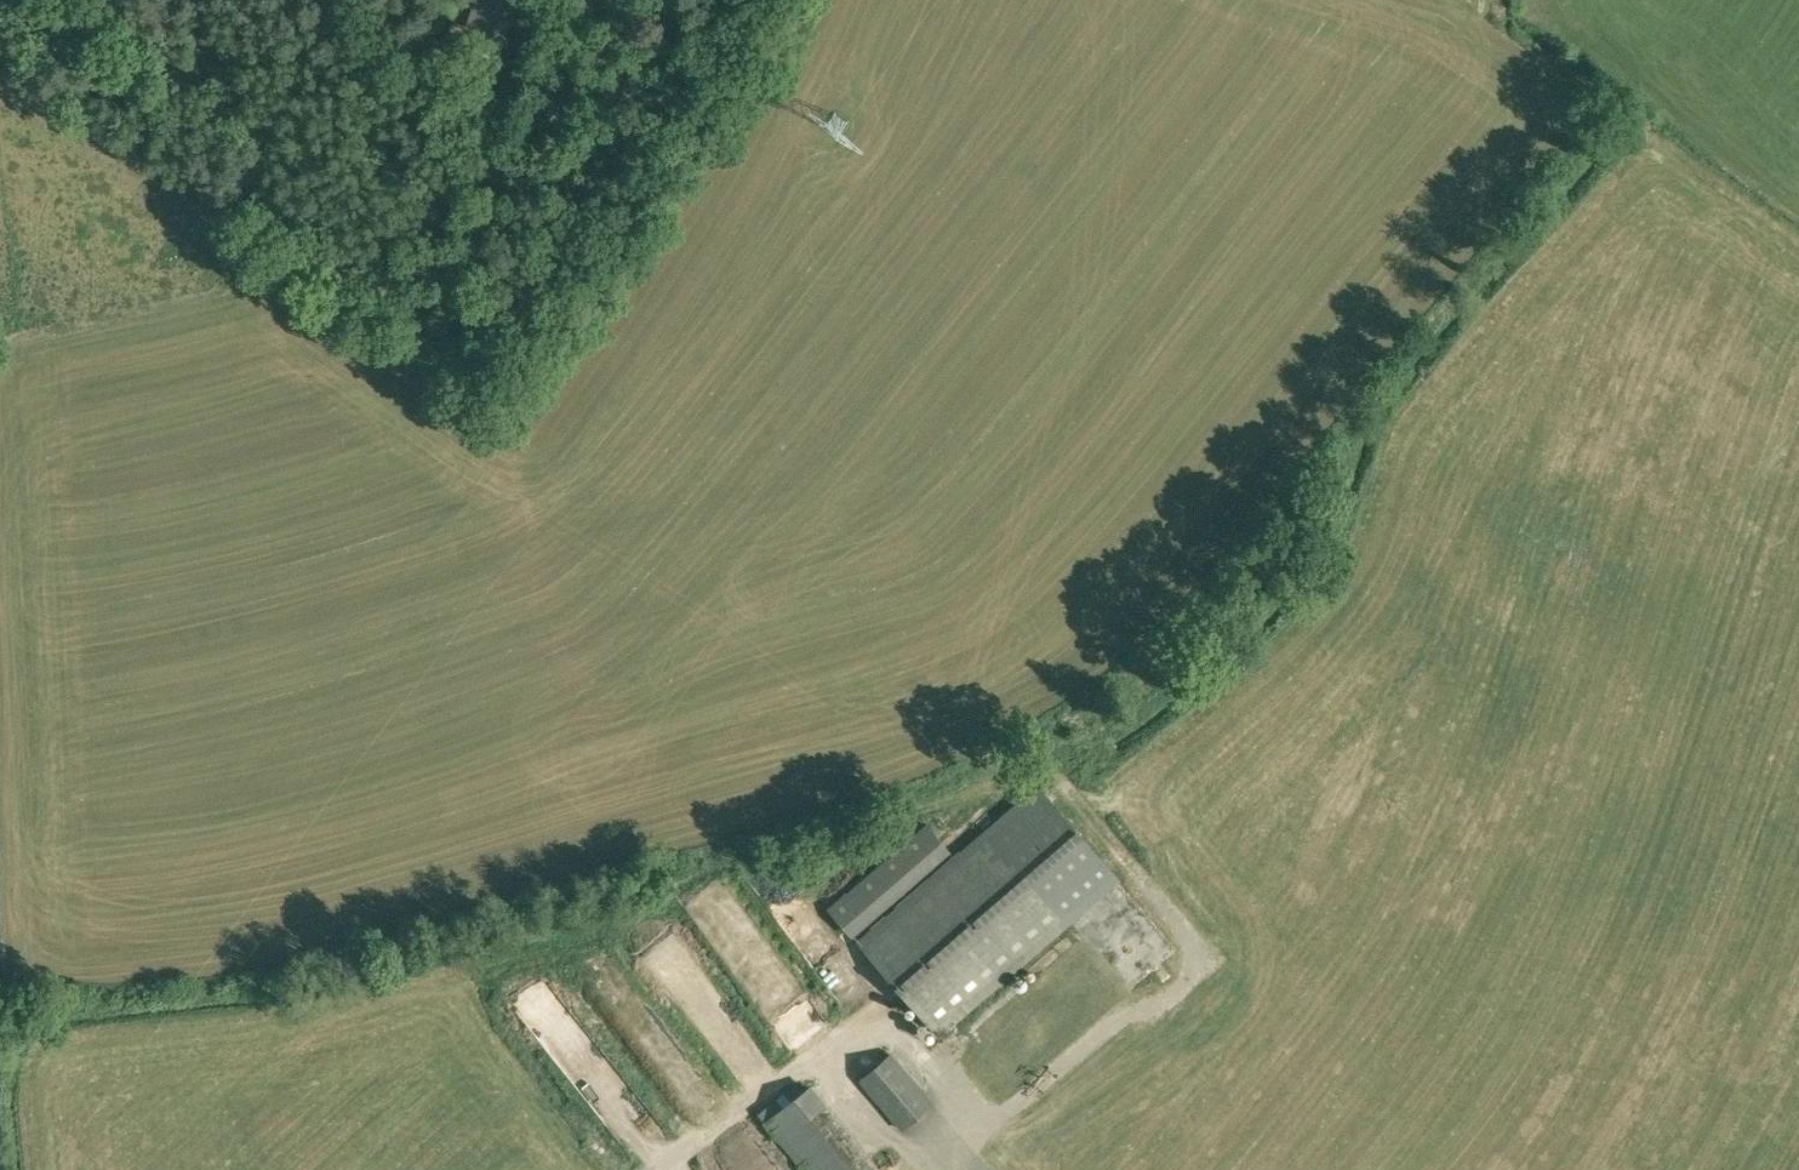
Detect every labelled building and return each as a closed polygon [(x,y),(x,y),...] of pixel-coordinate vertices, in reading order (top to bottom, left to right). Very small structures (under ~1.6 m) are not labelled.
[(463,43),(499,57),(521,0),(480,0),(463,43)] [(976,1003),(978,1004),(1071,923),(1070,921),(1119,879),(1038,785),(989,827),(988,826),(893,907),(895,909),(858,941),(940,1034),(976,1003)] [(755,877),(761,889),(778,880),(772,868),(755,877)] [(1169,928),(1132,955),(1129,951),(1119,958),(1138,984),(1185,950),(1169,928)] [(933,1103),(891,1053),(861,1079),(903,1129),(933,1103)] [(811,1084),(765,1122),(804,1169),(882,1169),(811,1084)]
